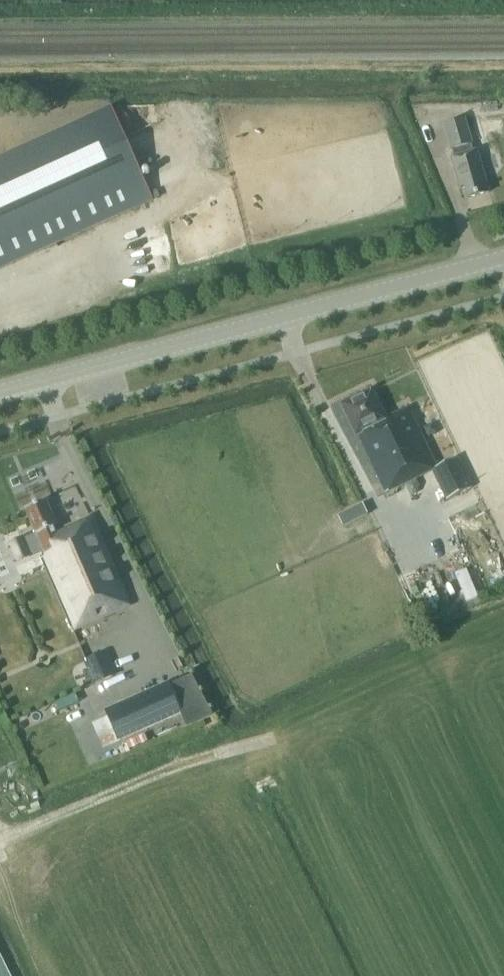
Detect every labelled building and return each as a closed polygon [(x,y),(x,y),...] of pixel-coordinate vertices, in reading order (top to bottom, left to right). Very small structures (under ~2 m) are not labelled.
[(497,105),(486,106),(486,113),(498,112),(497,105)] [(153,200),(112,108),(0,158),(0,269),(153,200)] [(451,150),(452,149),(471,144),(473,143),(465,118),(444,124),(451,150)] [(473,151),(471,144),(452,149),(454,157),(452,158),(461,188),(465,187),(469,198),(490,192),(477,150),(473,151)] [(432,470),(447,500),(472,488),(458,457),(437,467),(409,407),(386,418),(381,406),(378,407),(371,392),(344,405),(357,432),(386,493),(432,470)] [(57,525),(46,500),(26,509),(36,534),(23,539),(31,556),(44,550),(46,554),(41,556),(72,628),(130,603),(92,516),(58,531),(56,526),(57,525)] [(344,526),(356,520),(368,514),(363,503),(349,510),(338,515),(344,526)] [(86,661),(96,683),(115,674),(105,652),(86,661)] [(109,714),(121,740),(183,711),(171,685),(109,714)]
